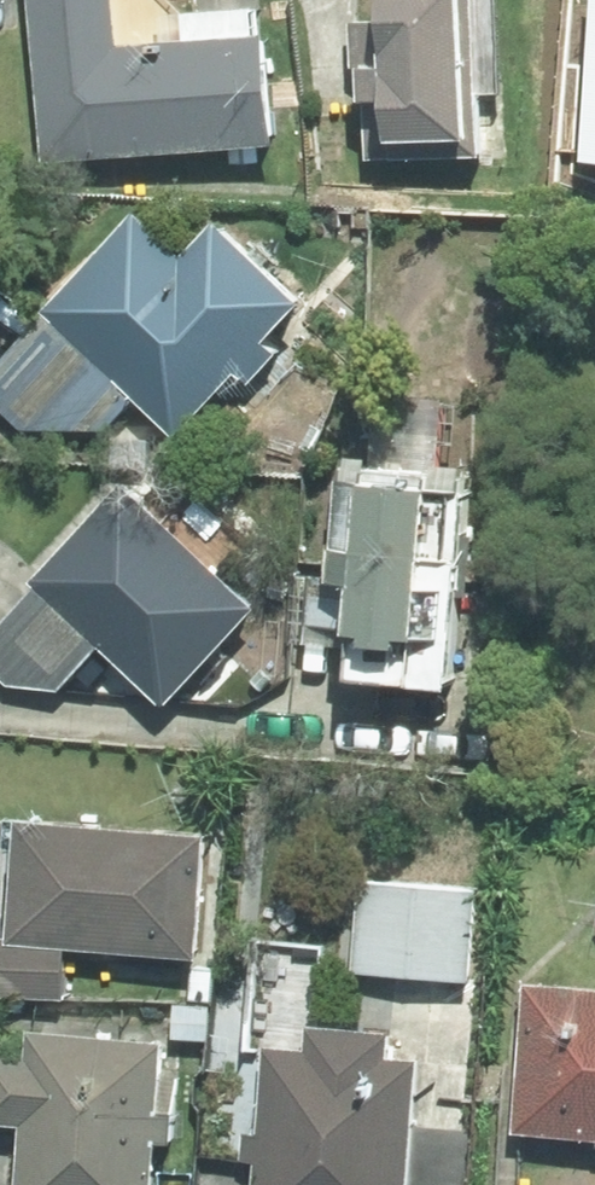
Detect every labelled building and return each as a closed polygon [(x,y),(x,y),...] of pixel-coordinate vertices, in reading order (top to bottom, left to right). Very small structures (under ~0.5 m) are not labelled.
[(114,56),(109,0),(24,0),(39,167),(268,155),(263,48),(114,56)] [(476,167),(469,0),(373,0),(374,28),(345,29),(349,117),(377,116),(380,171),(476,167)] [(298,314),(210,230),(176,265),(130,221),(0,358),(0,421),(45,464),(71,437),(82,447),(91,437),(100,437),(129,408),(171,447),(233,382),(245,392),(273,363),(262,352),(298,314)] [(407,657),(417,500),(330,494),(323,599),(342,600),(339,653),(407,657)] [(0,621),(0,689),(4,693),(56,700),(98,656),(161,714),(250,619),(117,496),(0,621)] [(61,958),(194,969),(204,843),(11,827),(1,945),(0,945),(0,1005),(59,1008),(61,958)] [(468,990),(475,899),(356,890),(349,981),(468,990)] [(508,1142),(594,1151),(594,997),(522,990),(508,1142)] [(413,1066),(386,1064),(388,1038),(302,1032),(300,1057),(260,1053),(250,1184),(404,1184),(413,1066)] [(161,1050),(23,1039),(21,1069),(0,1067),(0,1134),(16,1136),(12,1184),(150,1184),(161,1050)]
